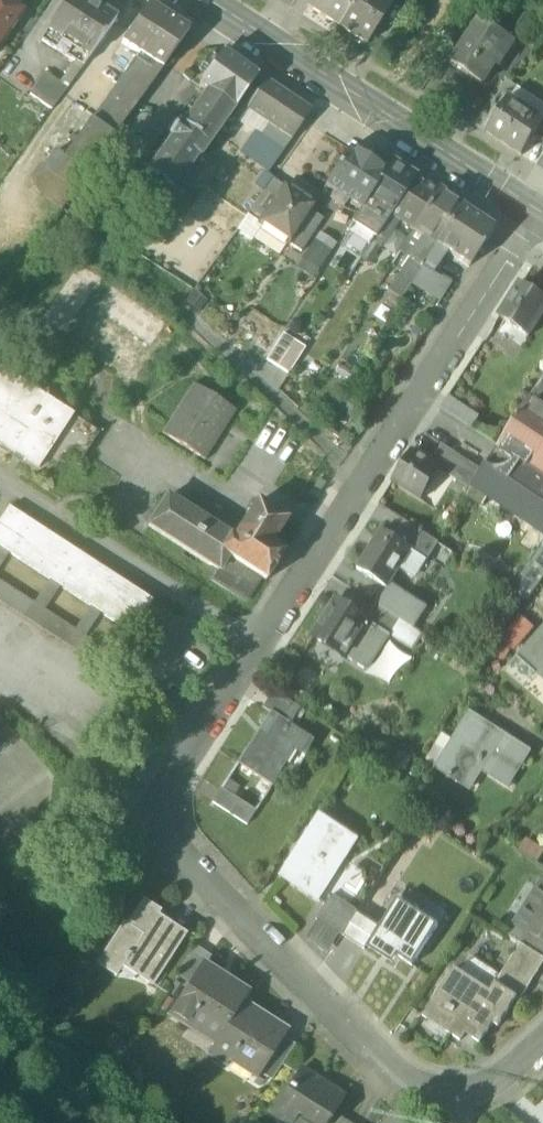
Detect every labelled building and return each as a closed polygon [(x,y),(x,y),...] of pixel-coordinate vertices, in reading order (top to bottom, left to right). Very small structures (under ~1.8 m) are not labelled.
[(24,10),(8,0),(0,0),(0,46),(24,10)] [(83,65),(115,20),(85,0),(67,0),(48,29),(42,39),(83,65)] [(338,26),(355,0),(312,0),(307,7),(338,26)] [(387,0),(355,0),(338,26),(367,45),(393,4),(387,0)] [(156,62),(164,67),(189,32),(148,6),(124,41),(142,53),(149,57),(156,62)] [(450,64),(482,85),(495,65),(499,67),(512,47),(494,35),(496,31),(481,21),(471,37),(468,36),(450,64)] [(142,53),(95,119),(102,124),(123,94),(144,64),(149,57),(142,53)] [(146,175),(174,195),(175,194),(173,192),(198,157),(200,159),(257,79),(222,54),(199,86),(207,92),(183,126),(179,123),(169,137),(171,139),(146,175)] [(74,62),(61,80),(69,85),(81,67),(74,62)] [(144,64),(123,94),(137,104),(164,67),(156,62),(153,67),(147,64),(144,64)] [(31,93),(52,107),(69,85),(61,80),(46,71),(31,93)] [(270,125),(291,139),(309,111),(265,81),(247,109),(270,125)] [(510,101),(542,122),(542,103),(518,87),(510,101)] [(123,94),(102,124),(116,134),(137,104),(123,94)] [(522,157),(535,136),(542,123),(542,122),(510,101),(501,114),(497,111),(485,129),(489,131),(487,134),(522,157)] [(270,125),(247,109),(237,123),(253,134),(261,139),(270,125)] [(77,188),(116,134),(102,124),(95,119),(93,117),(89,123),(89,124),(70,150),(69,150),(66,155),(57,148),(45,165),(77,188)] [(535,136),(542,141),(542,123),(535,136)] [(270,125),(261,139),(281,153),(291,139),(270,125)] [(272,167),(281,153),(261,139),(253,134),(244,148),(241,152),(246,155),(249,151),(266,162),(263,167),(269,171),(272,167)] [(348,201),(361,209),(391,163),(377,154),(370,163),(350,150),(350,149),(325,186),(338,194),(335,200),(344,206),(348,201)] [(366,232),(375,238),(414,178),(391,163),(361,209),(352,223),(355,225),(366,232)] [(194,167),(175,194),(183,200),(203,172),(194,167)] [(247,215),(273,179),(263,171),(255,183),(251,181),(234,206),(247,215)] [(139,206),(157,219),(174,195),(146,175),(133,193),(143,200),(139,206)] [(398,221),(413,231),(437,193),(414,178),(375,238),(383,243),(398,221)] [(247,215),(260,224),(284,186),(273,179),(247,215)] [(284,186),(260,224),(262,225),(289,243),(311,211),(314,206),(284,186)] [(129,199),(139,206),(143,200),(133,193),(129,199)] [(409,259),(422,267),(461,208),(437,193),(413,231),(423,237),(411,256),(409,259)] [(422,267),(423,267),(432,273),(446,252),(469,267),(493,230),(461,208),(422,267)] [(289,243),(301,251),(323,219),(311,211),(289,243)] [(262,225),(260,224),(247,215),(237,229),(253,239),(262,225)] [(349,234),(360,241),(366,232),(355,225),(349,234)] [(407,238),(395,230),(383,248),(395,256),(407,238)] [(411,256),(423,237),(413,231),(401,250),(411,256)] [(338,243),(320,232),(302,259),(320,270),(338,243)] [(360,241),(369,247),(375,238),(366,232),(360,241)] [(383,243),(375,238),(369,247),(362,258),(370,263),(383,243)] [(320,270),(302,259),(296,268),(314,279),(320,270)] [(389,290),(401,299),(413,282),(423,267),(422,267),(409,259),(389,290)] [(100,280),(78,265),(42,319),(63,334),(100,280)] [(451,284),(432,273),(423,267),(413,282),(441,300),(451,284)] [(529,337),(542,315),(542,300),(520,285),(499,318),(529,337)] [(164,325),(112,288),(97,310),(149,347),(164,325)] [(193,290),(185,302),(200,312),(208,300),(193,290)] [(267,360),(289,374),(306,348),(284,334),(267,360)] [(8,450),(44,396),(0,368),(0,445),(8,450)] [(496,449),(542,480),(542,378),(496,449)] [(162,434),(205,461),(236,412),(194,385),(162,434)] [(74,416),(44,396),(8,450),(38,470),(74,416)] [(439,410),(471,431),(479,418),(448,397),(440,410),(439,410)] [(440,471),(456,481),(469,463),(442,445),(431,463),(441,469),(440,471)] [(473,486),(489,497),(542,532),(542,480),(496,449),(481,472),(470,488),(471,488),(473,486)] [(392,483),(421,501),(440,471),(441,469),(431,463),(413,451),(392,483)] [(301,495),(315,472),(293,458),(278,481),(301,495)] [(470,488),(481,472),(469,463),(456,481),(469,490),(470,488)] [(483,507),(489,497),(473,486),(467,496),(483,507)] [(241,524),(191,492),(184,504),(233,536),(241,524)] [(246,602),(261,578),(220,551),(229,536),(168,497),(149,526),(218,570),(212,580),(246,602)] [(234,539),(229,536),(220,551),(261,578),(266,581),(284,553),(271,545),(286,521),(257,502),(234,539)] [(132,634),(153,603),(9,508),(0,522),(0,548),(2,550),(13,556),(50,581),(60,587),(91,607),(100,614),(132,634)] [(410,550),(427,561),(438,544),(404,521),(393,538),(411,549),(410,550)] [(368,577),(386,588),(389,583),(399,568),(410,550),(411,549),(393,538),(382,531),(357,569),(362,572),(366,578),(368,577)] [(542,580),(542,545),(512,591),(527,602),(542,580)] [(0,554),(0,575),(13,556),(2,550),(0,554)] [(410,550),(399,568),(416,579),(427,561),(410,550)] [(106,672),(116,657),(85,637),(76,630),(45,610),(35,604),(0,581),(0,603),(106,672)] [(50,581),(35,604),(45,610),(60,587),(50,581)] [(388,589),(378,606),(403,622),(413,629),(427,608),(389,583),(386,588),(388,589)] [(314,636),(346,657),(368,622),(367,621),(336,602),(314,636)] [(395,634),(403,622),(378,606),(369,618),(391,632),(395,634)] [(91,607),(76,630),(85,637),(100,614),(91,607)] [(519,615),(502,642),(512,651),(513,653),(535,629),(519,615)] [(369,618),(367,621),(368,622),(386,634),(389,635),(391,632),(369,618)] [(386,634),(368,622),(346,657),(364,668),(386,634)] [(403,622),(395,634),(410,644),(418,632),(413,629),(403,622)] [(542,672),(542,631),(518,659),(536,675),(541,670),(542,672)] [(391,632),(389,635),(412,650),(422,634),(418,632),(410,644),(395,634),(391,632)] [(512,651),(502,642),(494,654),(503,661),(512,651)] [(366,666),(383,684),(408,661),(391,643),(366,666)] [(0,656),(0,690),(64,741),(80,720),(0,656)] [(536,675),(518,659),(510,667),(529,684),(536,675)] [(274,715),(291,725),(301,709),(273,691),(262,708),(270,713),(274,716),(274,715)] [(270,713),(249,746),(253,748),(274,716),(270,713)] [(437,767),(464,784),(478,761),(510,782),(529,752),(471,714),(454,741),(437,767)] [(237,763),(272,786),(286,763),(282,759),(290,747),(295,750),(305,755),(310,747),(311,747),(315,741),(291,725),(274,715),(274,716),(253,748),(249,746),(237,763)] [(437,767),(454,741),(442,733),(425,759),(437,767)] [(286,763),(295,750),(290,747),(282,759),(286,763)] [(412,757),(400,749),(390,764),(402,772),(412,757)] [(213,802),(248,824),(256,812),(221,789),(213,802)] [(280,876),(318,901),(357,840),(319,815),(280,876)] [(526,837),(518,850),(536,862),(542,852),(542,848),(526,837)] [(542,881),(525,907),(527,909),(519,922),(517,924),(542,941),(542,882),(542,881)] [(317,920),(328,927),(344,903),(331,894),(316,919),(317,920)] [(379,926),(371,938),(397,955),(412,964),(438,924),(397,898),(379,926)] [(129,957),(159,977),(188,933),(159,914),(162,910),(144,899),(128,924),(125,922),(98,962),(118,975),(129,957)] [(357,911),(344,903),(328,927),(339,934),(341,935),(342,934),(356,912),(357,911)] [(371,938),(379,926),(356,912),(342,934),(364,949),(366,946),(371,938)] [(328,927),(317,920),(305,938),(327,952),(339,934),(328,927)] [(521,943),(542,957),(542,941),(517,924),(519,922),(516,921),(507,934),(521,943)] [(371,938),(366,946),(392,963),(397,955),(371,938)] [(542,963),(542,957),(521,943),(513,955),(538,971),(542,963)] [(176,979),(188,987),(189,985),(189,986),(204,963),(207,965),(213,955),(198,945),(176,979)] [(531,982),(538,971),(513,955),(506,966),(531,982)] [(193,1021),(219,1038),(243,1001),(249,992),(207,965),(204,963),(189,986),(189,985),(188,987),(170,1014),(190,1027),(193,1021)] [(466,1033),(481,1043),(494,1023),(498,1026),(517,997),(520,999),(531,982),(506,966),(490,991),(479,984),(480,983),(455,967),(423,1016),(431,1021),(427,1027),(447,1040),(451,1034),(461,1041),(466,1033)] [(287,1029),(243,1001),(219,1038),(209,1053),(228,1065),(235,1054),(262,1071),(274,1053),(273,1052),(283,1035),(287,1029)] [(262,1071),(273,1078),(296,1044),(283,1035),(273,1052),(274,1053),(262,1071)] [(314,1122),(328,1122),(331,1118),(334,1113),(345,1097),(300,1069),(273,1111),(291,1122),(292,1122),(299,1113),(314,1122)] [(292,1122),(314,1122),(299,1113),(292,1122)] [(349,1122),(334,1113),(331,1118),(334,1120),(332,1122),(349,1122)]
